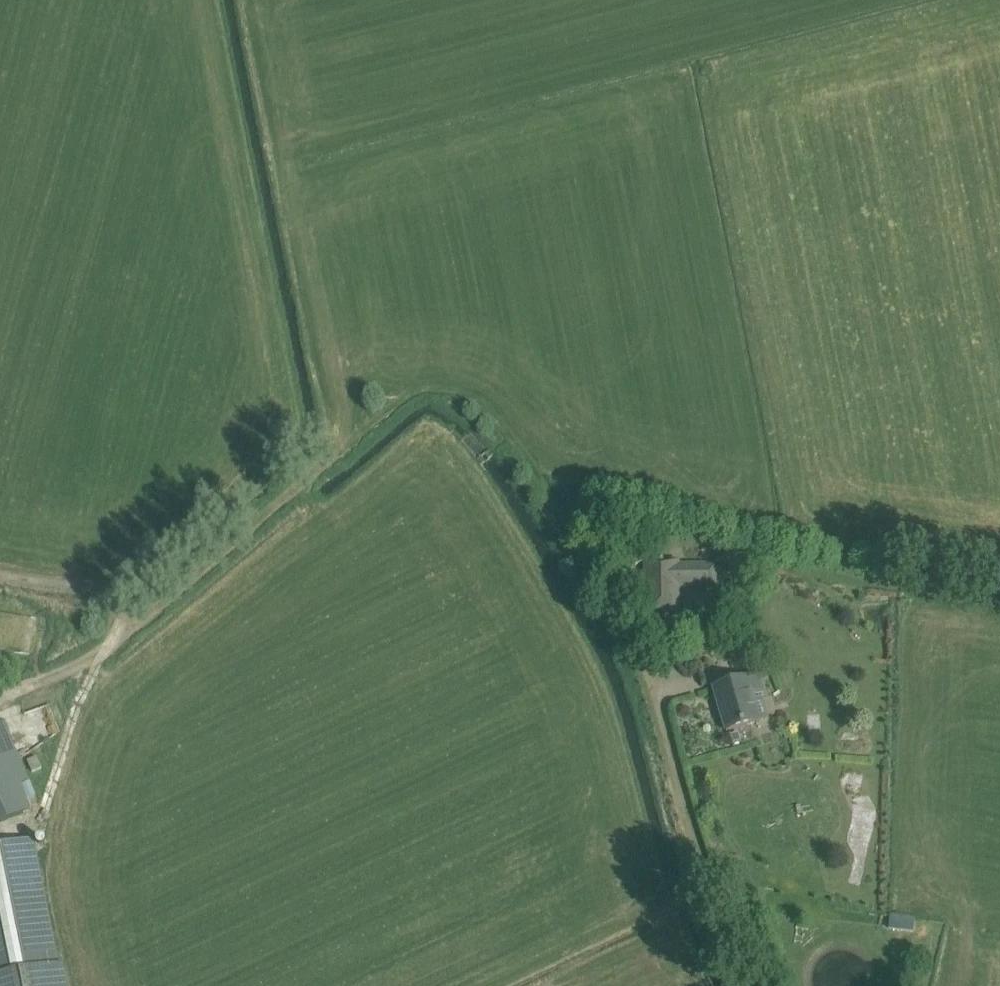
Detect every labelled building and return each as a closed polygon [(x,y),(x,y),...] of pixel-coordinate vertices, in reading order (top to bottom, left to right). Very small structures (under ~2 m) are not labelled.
[(679,588),(716,588),(716,566),(679,566),(679,562),(645,562),(645,612),(679,612),(679,588)] [(758,695),(753,677),(714,689),(727,731),(759,722),(752,697),(758,695)] [(17,802),(26,799),(20,784),(27,781),(1,720),(0,721),(0,820),(1,822),(22,813),(17,802)] [(36,754),(26,758),(31,770),(41,766),(36,754)] [(30,782),(22,785),(29,800),(36,796),(30,782)] [(60,964),(58,965),(33,839),(0,846),(0,985),(65,985),(60,964)]
